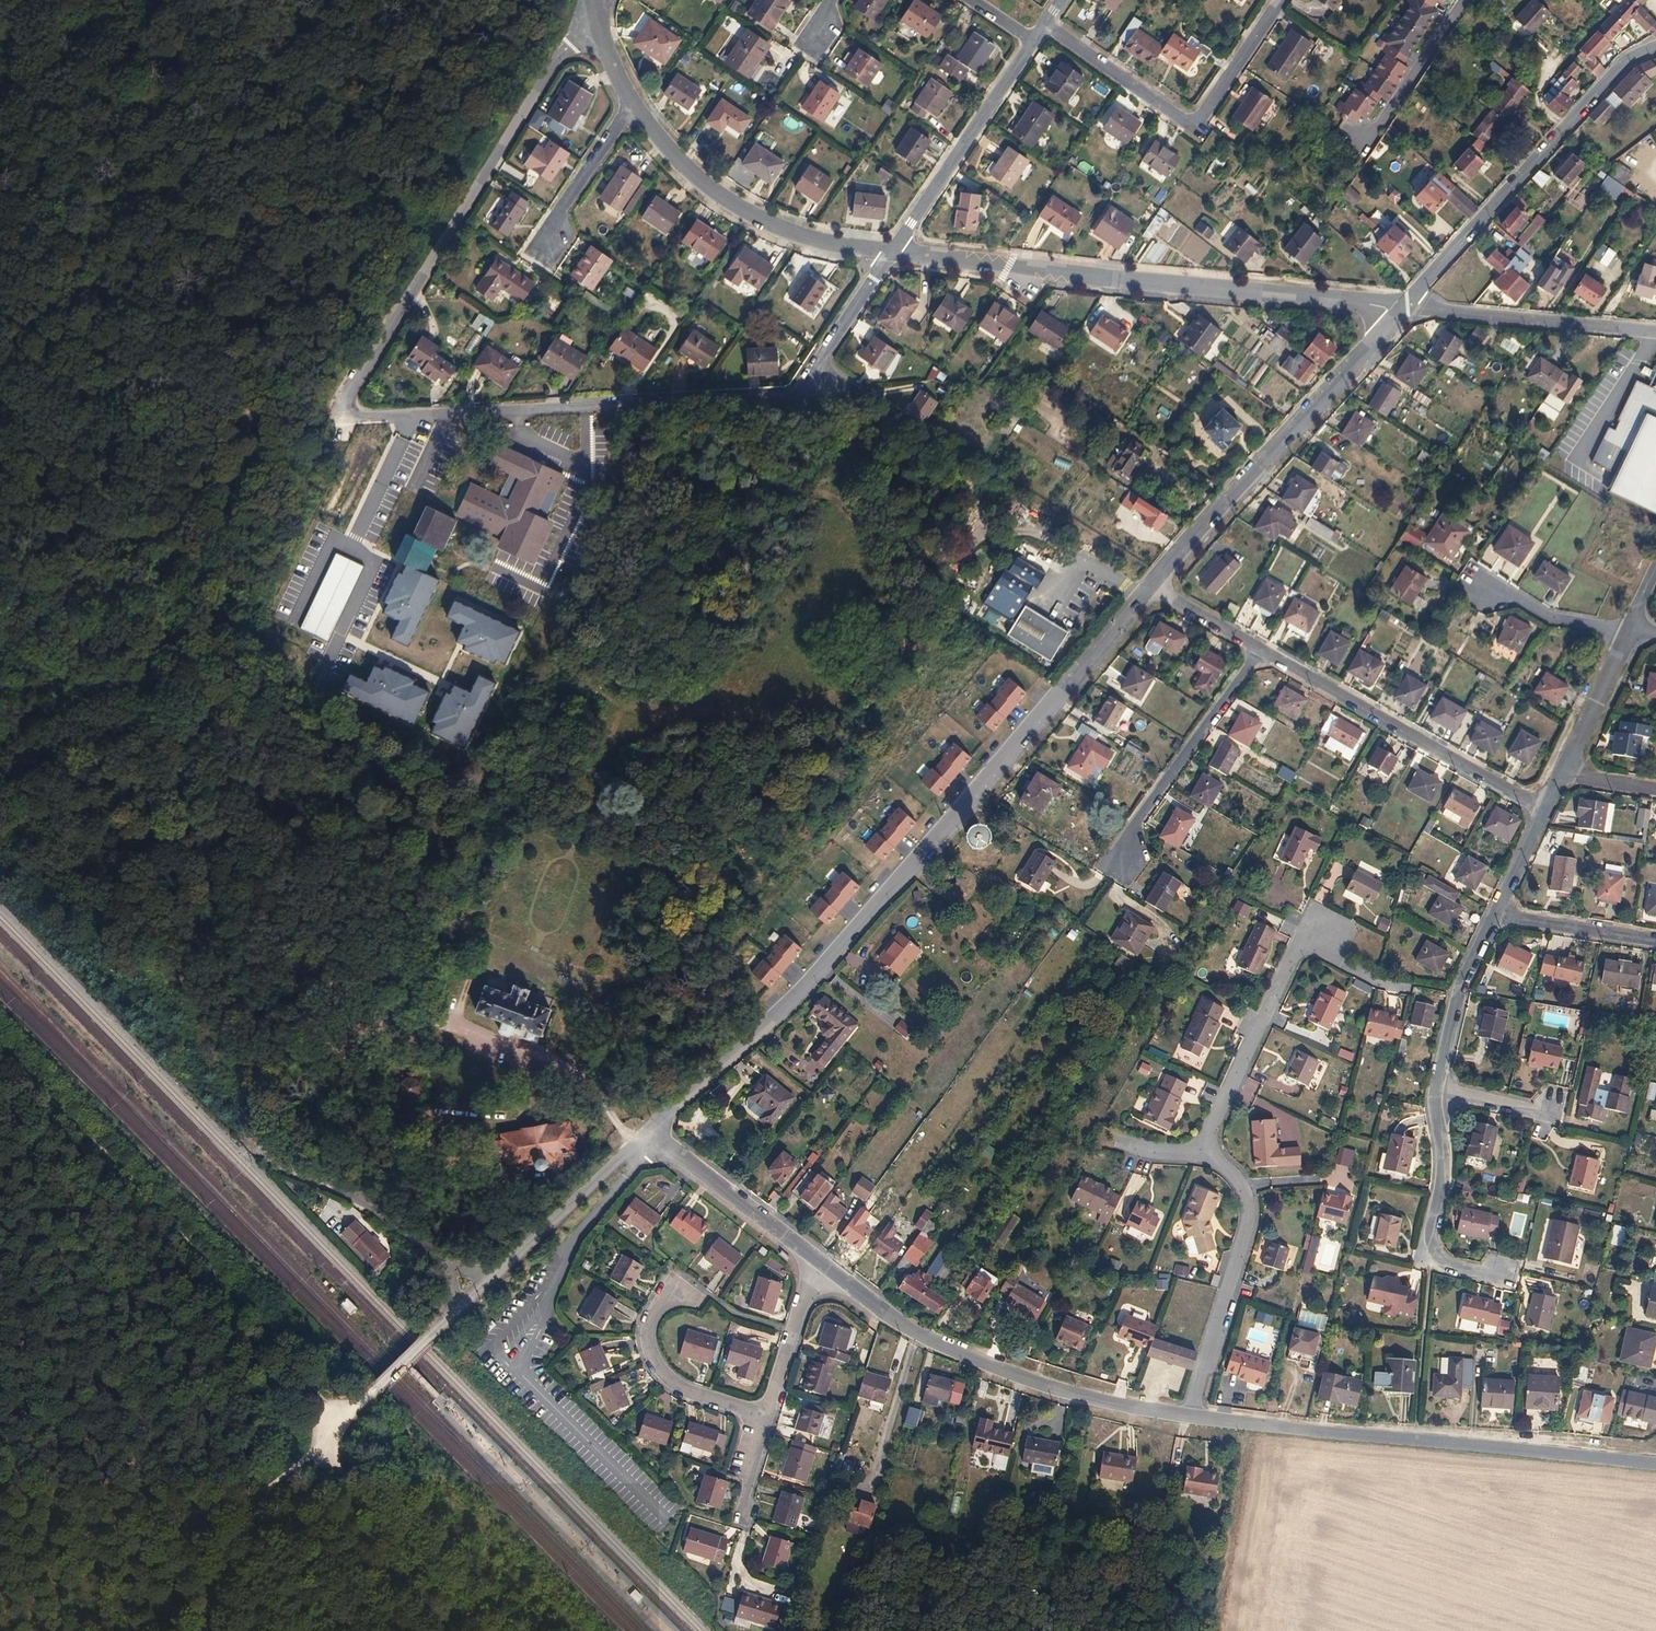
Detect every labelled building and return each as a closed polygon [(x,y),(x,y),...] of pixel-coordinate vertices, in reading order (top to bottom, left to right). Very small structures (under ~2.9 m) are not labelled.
[(781,13),(779,11),(785,2),(782,0),(757,0),(746,15),(769,31),(781,13)] [(886,1),(885,0),(858,0),(853,8),(871,22),(886,1)] [(1112,10),(1118,0),(1097,0),(1112,10)] [(1331,11),(1339,0),(1315,0),(1331,11)] [(1415,0),(1406,0),(1404,2),(1409,5),(1398,21),(1421,35),(1431,20),(1420,12),(1424,6),(1415,0)] [(1424,6),(1436,13),(1440,7),(1430,0),(1428,0),(1424,6)] [(1534,0),(1531,0),(1514,20),(1530,35),(1549,14),(1534,0)] [(1596,31),(1607,42),(1619,29),(1629,17),(1638,7),(1631,0),(1620,0),(1622,2),(1617,8),(1614,5),(1607,13),(1610,16),(1596,31)] [(924,39),(937,21),(923,12),(925,9),(913,1),(899,21),(924,39)] [(779,11),(781,13),(788,3),(785,2),(779,11)] [(1420,12),(1431,20),(1436,13),(1424,6),(1420,12)] [(1629,17),(1645,32),(1647,30),(1651,36),(1654,38),(1655,37),(1655,25),(1653,23),(1645,14),(1638,7),(1629,17)] [(1148,66),(1158,52),(1161,48),(1134,30),(1139,23),(1131,17),(1117,38),(1125,43),(1122,48),(1148,66)] [(1421,35),(1398,21),(1388,36),(1384,33),(1379,41),(1385,44),(1395,51),(1399,45),(1410,52),(1421,35)] [(678,42),(648,22),(632,46),(641,51),(642,49),(663,64),(678,42)] [(752,63),(755,64),(767,46),(746,31),(724,64),(743,77),(752,63)] [(1283,81),(1308,44),(1290,31),(1272,58),(1273,59),(1265,70),(1283,81)] [(1607,42),(1596,31),(1594,33),(1595,33),(1578,52),(1580,53),(1577,56),(1585,64),(1585,67),(1595,78),(1603,70),(1593,58),(1599,51),(1602,54),(1611,46),(1607,42)] [(938,69),(957,82),(966,69),(973,75),(992,47),(973,33),(954,61),(946,56),(938,69)] [(1197,53),(1183,44),(1169,35),(1161,48),(1158,52),(1185,70),(1197,53)] [(1183,44),(1197,53),(1204,58),(1209,51),(1188,36),(1183,44)] [(1336,48),(1319,37),(1314,44),(1317,46),(1311,54),(1326,63),(1336,48)] [(1374,70),(1396,85),(1407,69),(1401,65),(1395,61),(1400,55),(1395,51),(1385,44),(1380,52),(1384,55),(1374,70)] [(1395,51),(1400,55),(1405,59),(1410,52),(1399,45),(1395,51)] [(880,65),(858,51),(842,73),(864,88),(880,65)] [(1395,61),(1401,65),(1405,59),(1400,55),(1395,61)] [(1634,67),(1647,79),(1655,74),(1655,69),(1649,61),(1634,67)] [(1499,68),(1491,62),(1486,67),(1494,74),(1497,71),(1499,68)] [(745,78),(755,64),(752,63),(743,77),(745,78)] [(1082,78),(1060,63),(1050,78),(1052,79),(1045,90),(1065,103),(1082,78)] [(1572,63),(1559,78),(1566,83),(1570,80),(1575,84),(1577,81),(1580,78),(1576,74),(1580,70),(1572,63)] [(1611,93),(1620,102),(1627,108),(1651,83),(1647,79),(1634,67),(1611,93)] [(1490,111),(1503,121),(1517,103),(1517,102),(1522,95),(1526,99),(1530,94),(1514,80),(1499,68),(1497,71),(1509,81),(1506,86),(1508,87),(1492,107),(1489,105),(1487,108),(1490,111)] [(1354,90),(1369,100),(1374,93),(1380,97),(1385,101),(1396,85),(1374,70),(1364,86),(1359,83),(1354,90)] [(700,92),(675,76),(662,95),(686,112),(700,92)] [(1566,83),(1559,78),(1543,97),(1546,106),(1558,92),(1566,83)] [(1558,92),(1566,101),(1568,99),(1565,97),(1576,85),(1575,84),(1570,80),(1566,83),(1558,92)] [(949,93),(931,81),(909,111),(921,120),(925,113),(932,118),(949,93)] [(810,99),(802,111),(819,123),(837,95),(819,82),(808,98),(810,99)] [(561,139),(566,130),(564,129),(573,113),(578,116),(589,97),(569,84),(548,119),(550,120),(544,129),(545,132),(558,140),(561,139)] [(1582,95),(1584,92),(1577,86),(1575,89),(1582,95)] [(1270,101),(1252,88),(1244,100),(1245,101),(1232,120),(1250,131),(1270,101)] [(1344,117),(1349,119),(1353,112),(1359,116),(1364,120),(1375,104),(1369,100),(1354,90),(1353,89),(1343,105),(1338,102),(1333,110),(1344,117)] [(1558,92),(1546,106),(1558,115),(1569,104),(1566,101),(1558,92)] [(1369,100),(1375,104),(1380,97),(1374,93),(1369,100)] [(1603,101),(1613,110),(1620,102),(1611,93),(1603,101)] [(800,109),(802,111),(810,99),(808,98),(800,109)] [(1477,101),(1487,108),(1489,105),(1479,98),(1477,101)] [(886,99),(880,108),(888,112),(894,103),(886,99)] [(1603,101),(1587,118),(1597,127),(1613,110),(1603,101)] [(748,121),(719,102),(705,124),(719,133),(724,125),(739,135),(748,121)] [(1022,125),(1014,136),(1030,147),(1050,117),(1032,104),(1019,122),(1022,125)] [(1125,143),(1139,122),(1129,115),(1126,119),(1123,117),(1123,116),(1114,110),(1103,127),(1125,143)] [(1476,139),(1484,144),(1503,121),(1490,111),(1471,135),(1476,139)] [(1349,119),(1354,123),(1359,116),(1353,112),(1349,119)] [(564,129),(566,130),(569,132),(578,116),(573,113),(564,129)] [(1011,134),(1014,136),(1022,125),(1019,122),(1011,134)] [(1386,129),(1384,132),(1397,144),(1399,141),(1386,129)] [(912,166),(928,143),(910,131),(894,153),(912,166)] [(1308,131),(1303,138),(1319,149),(1324,143),(1308,131)] [(755,142),(772,149),(776,140),(760,132),(755,142)] [(1476,139),(1467,149),(1475,156),(1485,145),(1484,144),(1476,139)] [(523,166),(549,184),(568,155),(548,142),(543,151),(536,147),(523,166)] [(1169,154),(1153,143),(1141,160),(1166,176),(1178,158),(1169,152),(1169,154)] [(769,184),(782,165),(754,146),(741,166),(769,184)] [(1009,188),(1026,162),(1006,149),(989,174),(1009,188)] [(1482,163),(1475,156),(1467,149),(1452,166),(1467,180),(1482,163)] [(1552,176),(1569,191),(1579,180),(1575,176),(1584,165),(1571,155),(1552,176)] [(1089,175),(1094,168),(1081,160),(1077,167),(1089,175)] [(1213,180),(1222,166),(1213,160),(1204,174),(1213,180)] [(1609,178),(1622,187),(1631,173),(1618,164),(1609,178)] [(816,205),(830,183),(807,168),(793,189),(816,205)] [(888,175),(878,168),(873,175),(883,181),(888,175)] [(613,185),(601,202),(618,213),(638,182),(620,170),(611,183),(613,185)] [(1538,171),(1531,179),(1540,188),(1548,178),(1538,171)] [(1428,183),(1444,198),(1453,188),(1437,173),(1436,174),(1428,183)] [(1606,176),(1603,180),(1599,186),(1616,198),(1620,192),(1623,188),(1622,187),(1609,178),(1606,176)] [(599,201),(601,202),(613,185),(611,183),(599,201)] [(1430,213),(1444,198),(1428,183),(1414,198),(1417,201),(1421,205),(1430,213)] [(1347,187),(1341,196),(1352,206),(1359,198),(1347,187)] [(1444,198),(1468,220),(1472,215),(1477,210),(1453,188),(1444,198)] [(1633,195),(1623,188),(1620,192),(1628,198),(1629,196),(1631,198),(1633,195)] [(1387,198),(1394,204),(1398,199),(1398,196),(1393,191),(1387,198)] [(974,231),(979,196),(959,193),(956,211),(955,211),(953,228),(974,231)] [(526,206),(511,195),(506,202),(505,202),(488,227),(505,238),(522,214),(521,213),(526,206)] [(881,221),(883,199),(854,196),(851,217),(881,221)] [(1527,207),(1515,196),(1509,203),(1515,208),(1522,213),(1527,207)] [(1066,235),(1079,216),(1051,197),(1037,218),(1045,223),(1046,221),(1066,235)] [(660,207),(662,204),(654,199),(640,219),(665,236),(677,218),(660,207)] [(679,215),(662,204),(660,207),(677,218),(679,215)] [(1522,213),(1515,208),(1500,226),(1509,235),(1514,229),(1518,233),(1526,224),(1523,220),(1525,217),(1522,213)] [(1111,240),(1109,242),(1117,247),(1132,226),(1108,209),(1095,230),(1111,240)] [(1366,220),(1360,214),(1357,218),(1364,224),(1364,223),(1371,230),(1374,227),(1366,220)] [(1532,222),(1538,228),(1544,222),(1538,216),(1532,222)] [(1151,217),(1140,233),(1148,239),(1159,222),(1151,217)] [(1366,220),(1374,227),(1377,224),(1369,217),(1366,220)] [(1160,240),(1178,251),(1191,231),(1173,219),(1160,240)] [(1212,231),(1200,221),(1193,229),(1206,239),(1212,231)] [(1524,232),(1530,237),(1538,228),(1532,222),(1524,232)] [(681,243),(686,246),(708,261),(710,263),(724,242),(695,223),(681,243)] [(1264,248),(1241,230),(1236,226),(1221,245),(1244,263),(1251,253),(1248,251),(1250,248),(1253,250),(1258,255),(1264,248)] [(1319,240),(1301,226),(1283,250),(1290,255),(1288,258),(1294,262),(1296,260),(1302,264),(1319,240)] [(1381,233),(1384,236),(1390,230),(1387,226),(1381,233)] [(1384,236),(1404,255),(1413,245),(1393,227),(1390,230),(1384,236)] [(1395,264),(1404,255),(1384,236),(1381,233),(1376,229),(1373,233),(1377,237),(1376,240),(1378,242),(1375,245),(1395,264)] [(1093,232),(1109,242),(1111,240),(1095,230),(1093,232)] [(1194,232),(1179,249),(1193,260),(1207,244),(1194,232)] [(1520,241),(1524,245),(1530,237),(1524,232),(1517,239),(1520,241)] [(1144,258),(1153,264),(1164,247),(1155,241),(1144,258)] [(708,261),(686,246),(683,249),(693,256),(691,260),(703,268),(708,261)] [(610,263),(590,249),(570,278),(589,292),(610,263)] [(1352,256),(1363,260),(1365,253),(1355,249),(1352,256)] [(1514,255),(1507,249),(1500,257),(1508,264),(1514,255)] [(1597,249),(1585,268),(1588,269),(1594,261),(1605,269),(1614,255),(1606,249),(1603,254),(1597,249)] [(771,269),(743,250),(724,279),(737,287),(742,280),(757,291),(771,269)] [(1484,261),(1499,274),(1502,270),(1508,264),(1500,257),(1492,251),(1484,261)] [(1508,264),(1502,270),(1504,272),(1500,275),(1492,285),(1513,303),(1527,286),(1516,276),(1530,260),(1519,251),(1514,255),(1508,264)] [(1548,267),(1536,286),(1537,286),(1537,289),(1542,292),(1543,291),(1544,292),(1546,289),(1555,295),(1570,270),(1552,258),(1547,266),(1548,267)] [(533,286),(496,262),(475,292),(492,303),(500,291),(520,304),(533,286)] [(824,288),(806,276),(789,302),(807,314),(824,288)] [(1604,290),(1597,286),(1583,276),(1573,292),(1593,305),(1604,290)] [(1546,289),(1544,292),(1553,298),(1555,295),(1546,289)] [(903,301),(906,297),(897,292),(894,296),(903,301)] [(916,305),(906,297),(903,301),(894,296),(877,323),(896,336),(916,305)] [(970,314),(946,297),(932,317),(956,334),(970,314)] [(997,334),(1005,339),(1017,320),(1002,311),(1001,312),(993,307),(978,327),(994,338),(997,334)] [(479,311),(471,327),(486,335),(494,319),(479,311)] [(1052,323),(1053,322),(1039,313),(1028,331),(1055,348),(1065,331),(1052,323)] [(1199,359),(1219,332),(1196,316),(1177,343),(1180,345),(1199,359)] [(1100,317),(1088,335),(1114,353),(1127,335),(1100,317)] [(1274,334),(1286,343),(1291,336),(1280,327),(1274,334)] [(1475,327),(1466,339),(1477,347),(1486,336),(1475,327)] [(654,353),(622,332),(610,351),(642,372),(654,353)] [(1273,351),(1280,342),(1266,332),(1260,340),(1273,351)] [(1444,332),(1429,357),(1444,367),(1460,342),(1444,332)] [(716,350),(691,333),(679,353),(703,370),(716,350)] [(1002,343),(1005,339),(997,334),(994,338),(1002,343)] [(1333,348),(1317,336),(1311,344),(1307,341),(1304,344),(1308,348),(1303,354),(1320,367),(1333,348)] [(895,356),(896,354),(873,338),(859,360),(882,376),(883,374),(889,378),(894,370),(899,358),(895,356)] [(1505,338),(1500,346),(1510,351),(1514,343),(1505,338)] [(432,355),(435,350),(418,339),(406,359),(421,369),(418,374),(435,384),(437,380),(446,386),(456,371),(432,355)] [(586,361),(553,341),(540,362),(553,371),(553,369),(573,381),(586,361)] [(486,349),(473,369),(490,380),(491,378),(506,388),(521,365),(513,360),(510,365),(486,349)] [(757,373),(775,372),(774,350),(746,352),(747,376),(757,376),(757,373)] [(1314,368),(1296,354),(1292,359),(1288,356),(1279,367),(1302,385),(1314,368)] [(1459,354),(1454,365),(1461,369),(1467,358),(1459,354)] [(1408,356),(1394,378),(1412,390),(1427,368),(1424,366),(1426,364),(1422,361),(1420,364),(1408,356)] [(1538,360),(1531,356),(1523,369),(1530,373),(1538,360)] [(1548,393),(1560,374),(1538,359),(1538,360),(1530,373),(1526,379),(1548,393)] [(934,379),(940,368),(933,365),(928,376),(934,379)] [(1568,379),(1560,374),(1548,393),(1541,403),(1536,411),(1552,422),(1558,413),(1558,414),(1579,382),(1571,376),(1568,379)] [(1654,382),(1652,386),(1649,388),(1634,381),(1616,421),(1618,422),(1614,431),(1607,428),(1590,463),(1616,475),(1609,490),(1654,512),(1655,508),(1655,383),(1654,382)] [(1382,383),(1367,408),(1383,418),(1399,394),(1398,393),(1400,391),(1388,383),(1386,386),(1382,383)] [(1429,401),(1415,392),(1411,398),(1425,407),(1429,401)] [(918,410),(912,420),(921,426),(932,409),(921,402),(916,409),(918,410)] [(1239,427),(1221,411),(1202,431),(1210,439),(1209,441),(1221,452),(1229,442),(1227,440),(1239,427)] [(1353,414),(1339,436),(1359,449),(1373,426),(1360,418),(1357,416),(1353,414)] [(1017,421),(1010,432),(1018,436),(1024,425),(1017,421)] [(1105,467),(1124,479),(1143,450),(1130,441),(1118,460),(1112,456),(1105,467)] [(497,546),(511,555),(531,565),(549,528),(540,523),(560,479),(499,450),(492,466),(512,476),(499,503),(472,490),(459,516),(502,536),(497,546)] [(1540,466),(1548,455),(1540,450),(1531,464),(1538,469),(1540,466)] [(1416,470),(1426,455),(1422,452),(1410,469),(1415,472),(1416,470)] [(1319,454),(1309,470),(1326,480),(1332,471),(1340,476),(1344,469),(1319,454)] [(1429,457),(1426,455),(1416,470),(1419,472),(1429,457)] [(1295,477),(1280,501),(1305,516),(1314,502),(1311,501),(1312,498),(1311,497),(1315,489),(1295,477)] [(1156,532),(1165,516),(1131,494),(1124,506),(1130,510),(1131,508),(1144,516),(1141,521),(1144,523),(1143,524),(1146,526),(1145,529),(1150,533),(1152,530),(1156,532)] [(1293,518),(1280,510),(1277,514),(1267,508),(1254,529),(1272,541),(1277,533),(1286,539),(1295,525),(1290,522),(1293,518)] [(437,545),(443,547),(455,522),(426,509),(412,539),(406,537),(394,559),(406,565),(402,574),(398,572),(384,601),(387,602),(383,611),(400,619),(391,638),(408,645),(439,580),(424,572),(435,551),(437,545)] [(1473,530),(1459,521),(1456,526),(1442,517),(1424,544),(1453,562),(1473,530)] [(1339,537),(1309,518),(1304,526),(1334,545),(1339,537)] [(1390,531),(1400,537),(1405,529),(1395,522),(1390,531)] [(1400,537),(1398,540),(1403,543),(1414,550),(1423,536),(1407,526),(1405,529),(1400,537)] [(1532,544),(1508,528),(1493,551),(1516,567),(1532,544)] [(1403,543),(1398,540),(1393,547),(1398,551),(1403,543)] [(363,566),(336,553),(301,628),(328,641),(363,566)] [(1037,585),(1046,572),(1018,554),(1009,567),(1034,583),(1037,585)] [(1238,565),(1226,554),(1220,560),(1219,559),(1199,582),(1212,595),(1238,565)] [(1543,562),(1533,577),(1558,594),(1568,579),(1543,562)] [(997,580),(1025,598),(1034,583),(1009,567),(1006,565),(997,580)] [(1411,595),(1414,597),(1424,580),(1405,567),(1389,592),(1406,603),(1411,595)] [(1025,598),(997,580),(984,602),(1014,621),(1024,606),(1025,604),(1022,602),(1025,598)] [(1252,603),(1260,607),(1270,614),(1271,614),(1284,591),(1265,581),(1252,603)] [(1408,605),(1414,597),(1411,595),(1406,603),(1408,605)] [(463,625),(456,640),(467,645),(465,649),(495,663),(496,660),(505,665),(522,629),(455,598),(446,616),(463,625)] [(1293,599),(1282,619),(1305,633),(1317,612),(1293,599)] [(1460,602),(1448,620),(1456,625),(1467,607),(1463,604),(1460,602)] [(1014,621),(1006,635),(1049,662),(1067,633),(1024,606),(1014,621)] [(1270,614),(1260,607),(1258,610),(1258,613),(1264,617),(1268,616),(1270,614)] [(1529,628),(1508,618),(1496,642),(1518,653),(1529,628)] [(1149,641),(1161,647),(1175,655),(1185,638),(1158,623),(1148,640),(1149,641)] [(1317,654),(1337,666),(1349,643),(1347,642),(1350,637),(1341,632),(1338,637),(1329,632),(1317,654)] [(1161,647),(1149,641),(1145,648),(1145,652),(1153,657),(1157,655),(1161,647)] [(1194,669),(1202,674),(1206,676),(1198,690),(1207,695),(1225,664),(1204,651),(1194,669)] [(1358,651),(1346,672),(1370,686),(1382,665),(1358,651)] [(374,666),(367,682),(350,674),(341,693),(414,727),(430,692),(413,684),(415,680),(385,666),(384,670),(374,666)] [(1139,701),(1152,679),(1133,667),(1121,689),(1139,701)] [(980,688),(1010,712),(1025,693),(995,670),(980,688)] [(455,685),(450,695),(446,693),(432,720),(436,722),(432,732),(467,749),(496,690),(493,689),(497,682),(478,673),(469,692),(455,685)] [(1206,676),(1202,674),(1194,688),(1198,690),(1206,676)] [(1545,674),(1534,692),(1555,706),(1566,688),(1545,674)] [(1412,708),(1425,686),(1405,675),(1393,697),(1412,708)] [(1260,684),(1270,687),(1273,679),(1262,676),(1260,684)] [(1649,676),(1646,697),(1655,699),(1655,677),(1649,676)] [(1010,712),(980,688),(965,707),(995,730),(1010,712)] [(1295,722),(1306,703),(1284,690),(1273,709),(1295,722)] [(1093,722),(1110,732),(1119,717),(1127,722),(1132,712),(1108,697),(1093,722)] [(1429,719),(1453,732),(1465,712),(1441,698),(1429,719)] [(1365,735),(1330,715),(1320,733),(1346,748),(1341,757),(1349,762),(1365,735)] [(1241,716),(1228,738),(1247,749),(1260,726),(1241,716)] [(1108,735),(1110,732),(1093,722),(1092,725),(1108,735)] [(1469,742),(1491,754),(1502,735),(1480,722),(1469,742)] [(1648,740),(1650,728),(1620,724),(1619,735),(1615,734),(1611,756),(1637,761),(1640,739),(1648,740)] [(1085,739),(1093,744),(1098,737),(1081,727),(1077,734),(1085,739)] [(943,732),(928,750),(957,774),(972,756),(943,732)] [(1507,754),(1527,765),(1540,743),(1520,732),(1507,754)] [(1093,744),(1085,739),(1067,769),(1086,780),(1094,766),(1102,771),(1112,755),(1093,744)] [(1222,743),(1208,768),(1225,778),(1240,753),(1222,743)] [(1139,760),(1143,752),(1128,744),(1124,751),(1139,760)] [(942,792),(957,774),(928,750),(913,767),(942,792)] [(1387,778),(1396,761),(1377,750),(1367,768),(1387,778)] [(1290,785),(1295,776),(1282,768),(1276,777),(1290,785)] [(1429,804),(1441,785),(1417,772),(1407,791),(1429,804)] [(1053,800),(1059,790),(1036,776),(1020,803),(1039,815),(1050,798),(1053,800)] [(1202,776),(1190,799),(1209,810),(1212,804),(1216,807),(1222,797),(1217,795),(1221,787),(1202,776)] [(1467,806),(1469,802),(1452,792),(1443,808),(1445,810),(1441,817),(1466,831),(1477,811),(1467,806)] [(1578,801),(1576,813),(1580,814),(1579,819),(1578,829),(1609,834),(1613,806),(1578,801)] [(1479,807),(1469,802),(1467,806),(1477,811),(1479,807)] [(890,803),(874,820),(899,842),(914,824),(890,803)] [(1178,809),(1159,840),(1177,850),(1194,821),(1185,817),(1187,814),(1178,809)] [(1508,843),(1519,822),(1494,809),(1483,830),(1508,843)] [(1647,830),(1650,812),(1639,811),(1636,828),(1647,830)] [(884,859),(899,842),(874,820),(859,837),(884,859)] [(1429,821),(1422,833),(1427,836),(1434,824),(1429,821)] [(1315,854),(1320,841),(1295,829),(1279,862),(1298,872),(1308,851),(1315,854)] [(984,837),(983,836),(981,834),(978,833),(976,833),(974,833),(972,834),(970,835),(969,836),(968,838),(967,841),(967,842),(967,844),(968,847),(969,848),(971,849),(972,850),(974,851),(976,851),(978,851),(980,851),(981,850),(983,848),(984,847),(985,845),(986,842),(985,840),(985,838),(984,837)] [(1575,834),(1574,842),(1592,843),(1593,835),(1575,834)] [(1036,893),(1053,865),(1035,854),(1018,882),(1036,893)] [(1556,893),(1567,895),(1570,895),(1575,861),(1555,858),(1550,892),(1556,893)] [(1474,892),(1486,869),(1467,859),(1455,881),(1474,892)] [(818,882),(845,905),(861,886),(835,863),(818,882)] [(1621,873),(1622,867),(1605,864),(1604,870),(1621,873)] [(1366,872),(1384,881),(1387,875),(1369,866),(1366,872)] [(1165,872),(1144,904),(1162,914),(1181,885),(1171,879),(1173,876),(1165,872)] [(1372,905),(1382,886),(1355,873),(1345,891),(1372,905)] [(1599,900),(1616,903),(1618,904),(1623,878),(1601,874),(1597,900),(1599,900)] [(845,905),(818,882),(801,901),(825,922),(828,924),(845,905)] [(1325,905),(1332,892),(1322,887),(1315,899),(1325,905)] [(1649,892),(1646,916),(1655,917),(1655,893),(1649,892)] [(1450,929),(1462,910),(1439,897),(1428,916),(1450,929)] [(1238,901),(1234,910),(1245,914),(1249,905),(1238,901)] [(1127,914),(1121,923),(1125,926),(1114,943),(1136,956),(1152,930),(1127,914)] [(1386,932),(1392,921),(1383,916),(1377,927),(1386,932)] [(1125,926),(1121,923),(1111,941),(1114,943),(1125,926)] [(1263,955),(1274,932),(1257,924),(1236,969),(1257,978),(1262,967),(1261,966),(1265,956),(1263,955)] [(757,944),(784,968),(800,950),(773,926),(757,944)] [(909,951),(912,948),(898,936),(878,961),(899,978),(916,957),(909,951)] [(1437,975),(1448,956),(1426,943),(1415,962),(1437,975)] [(784,968),(757,944),(741,962),(768,986),(784,968)] [(1521,978),(1531,958),(1508,947),(1496,970),(1511,977),(1513,973),(1521,978)] [(919,953),(912,948),(909,951),(916,957),(919,953)] [(1136,972),(1138,969),(1121,957),(1115,966),(1130,976),(1134,971),(1136,972)] [(1578,985),(1583,966),(1557,959),(1553,979),(1578,985)] [(1637,990),(1640,967),(1605,962),(1601,984),(1637,990)] [(539,1037),(541,1037),(550,1011),(524,1002),(527,991),(516,986),(515,988),(514,987),(510,997),(485,987),(476,1013),(501,1022),(502,1025),(499,1032),(500,1036),(507,1038),(511,1036),(514,1027),(528,1032),(525,1040),(536,1044),(539,1037)] [(1346,994),(1328,986),(1323,995),(1320,993),(1307,1022),(1328,1032),(1346,994)] [(1543,999),(1544,990),(1535,989),(1534,998),(1543,999)] [(811,1015),(826,1027),(831,1030),(831,1035),(828,1040),(812,1059),(823,1068),(857,1027),(824,1000),(811,1015)] [(1215,1025),(1222,1010),(1202,1001),(1184,1040),(1186,1041),(1181,1051),(1198,1059),(1202,1049),(1205,1050),(1207,1046),(1209,1047),(1218,1026),(1215,1025)] [(1429,1031),(1434,1009),(1415,1004),(1410,1026),(1429,1031)] [(1500,1043),(1507,1015),(1484,1010),(1478,1037),(1500,1043)] [(1400,1041),(1404,1024),(1396,1022),(1397,1018),(1370,1011),(1363,1036),(1391,1043),(1392,1039),(1400,1041)] [(1588,1020),(1583,1018),(1579,1035),(1584,1036),(1588,1020)] [(913,1032),(901,1023),(896,1029),(908,1038),(913,1032)] [(514,1027),(511,1036),(514,1039),(519,1041),(522,1041),(525,1040),(528,1032),(514,1027)] [(831,1030),(826,1027),(821,1030),(822,1037),(828,1040),(831,1035),(831,1030)] [(1561,1050),(1559,1060),(1578,1064),(1583,1043),(1564,1038),(1561,1050)] [(1556,1071),(1559,1060),(1561,1050),(1532,1043),(1527,1064),(1556,1071)] [(1352,1060),(1354,1052),(1340,1048),(1338,1056),(1352,1060)] [(1405,1050),(1399,1048),(1393,1070),(1399,1072),(1405,1050)] [(1306,1088),(1317,1064),(1297,1054),(1286,1078),(1306,1088)] [(1147,1076),(1152,1066),(1142,1061),(1137,1072),(1147,1076)] [(1626,1115),(1630,1099),(1627,1098),(1631,1081),(1615,1077),(1612,1094),(1596,1091),(1601,1071),(1587,1068),(1578,1106),(1580,1106),(1577,1118),(1602,1124),(1606,1111),(1626,1115)] [(415,1077),(407,1076),(407,1081),(403,1084),(402,1083),(396,1082),(396,1094),(401,1094),(405,1099),(404,1102),(402,1102),(401,1105),(404,1105),(404,1106),(413,1106),(413,1100),(418,1095),(424,1096),(424,1087),(420,1087),(415,1081),(415,1077)] [(1201,1090),(1205,1084),(1193,1076),(1189,1082),(1201,1090)] [(1178,1101),(1186,1086),(1165,1077),(1159,1092),(1157,1091),(1143,1120),(1167,1132),(1169,1132),(1174,1122),(1172,1121),(1180,1102),(1178,1101)] [(769,1130),(793,1100),(765,1078),(748,1100),(766,1114),(759,1122),(769,1130)] [(826,1088),(821,1096),(829,1101),(834,1093),(826,1088)] [(1322,1126),(1335,1127),(1336,1119),(1323,1117),(1322,1126)] [(1255,1169),(1276,1168),(1276,1165),(1286,1165),(1286,1167),(1300,1166),(1299,1150),(1275,1152),(1273,1122),(1251,1123),(1255,1169)] [(1488,1162),(1495,1130),(1474,1125),(1467,1157),(1488,1162)] [(565,1158),(565,1157),(564,1154),(573,1153),(572,1145),(575,1142),(573,1135),(570,1133),(568,1126),(547,1130),(547,1126),(521,1130),(522,1135),(501,1138),(502,1144),(488,1147),(484,1151),(486,1160),(490,1163),(505,1160),(506,1165),(514,1163),(515,1167),(517,1166),(518,1172),(532,1170),(532,1172),(534,1172),(534,1173),(536,1172),(536,1171),(548,1169),(548,1172),(560,1170),(559,1166),(561,1166),(560,1159),(565,1158)] [(1406,1177),(1414,1142),(1392,1137),(1383,1172),(1406,1177)] [(1336,1163),(1352,1165),(1355,1149),(1338,1146),(1336,1163)] [(573,1155),(565,1157),(565,1158),(566,1164),(577,1162),(576,1155),(573,1155)] [(780,1187),(794,1169),(788,1163),(790,1161),(782,1155),(768,1174),(772,1178),(771,1180),(780,1187)] [(809,1164),(812,1167),(818,1160),(812,1155),(807,1162),(809,1164)] [(1591,1193),(1599,1163),(1576,1158),(1569,1188),(1591,1193)] [(780,1200),(783,1203),(791,1193),(809,1171),(812,1167),(809,1164),(803,1173),(801,1172),(780,1200)] [(800,1200),(817,1178),(809,1171),(791,1193),(800,1200)] [(817,1178),(800,1200),(814,1212),(834,1186),(821,1174),(817,1178)] [(1117,1206),(1120,1199),(1110,1194),(1111,1192),(1082,1178),(1070,1201),(1099,1216),(1098,1219),(1108,1224),(1117,1206)] [(852,1193),(865,1202),(868,1198),(875,1188),(862,1179),(852,1193)] [(1209,1223),(1218,1198),(1196,1189),(1182,1222),(1188,1239),(1185,1242),(1189,1255),(1192,1255),(1198,1253),(1199,1257),(1215,1252),(1210,1237),(1212,1236),(1209,1223)] [(831,1195),(814,1218),(833,1233),(847,1214),(836,1206),(839,1201),(831,1195)] [(1337,1199),(1322,1195),(1316,1218),(1332,1222),(1346,1226),(1351,1203),(1350,1203),(1352,1198),(1342,1196),(1341,1201),(1337,1199)] [(776,1197),(768,1207),(776,1213),(783,1203),(780,1200),(776,1197)] [(1525,1206),(1527,1200),(1519,1198),(1518,1204),(1525,1206)] [(660,1220),(634,1201),(619,1220),(629,1228),(631,1226),(647,1239),(660,1220)] [(1152,1219),(1155,1213),(1135,1204),(1126,1225),(1151,1238),(1159,1222),(1152,1219)] [(880,1222),(862,1209),(841,1237),(859,1251),(880,1222)] [(707,1230),(681,1210),(668,1227),(694,1247),(707,1230)] [(1496,1235),(1499,1219),(1462,1211),(1461,1215),(1457,1214),(1455,1220),(1459,1221),(1457,1233),(1486,1240),(1488,1233),(1496,1235)] [(921,1232),(928,1222),(932,1217),(926,1212),(914,1228),(921,1232)] [(1017,1221),(1008,1215),(1000,1227),(1010,1233),(1017,1221)] [(1393,1248),(1399,1222),(1380,1217),(1374,1243),(1393,1248)] [(1330,1230),(1332,1222),(1316,1218),(1314,1226),(1330,1230)] [(1108,1224),(1098,1219),(1096,1222),(1107,1227),(1108,1224)] [(907,1253),(895,1270),(901,1275),(909,1264),(916,1268),(933,1245),(926,1240),(935,1227),(928,1222),(921,1232),(907,1253)] [(1554,1238),(1549,1237),(1544,1260),(1570,1266),(1578,1228),(1552,1222),(1551,1230),(1556,1231),(1554,1238)] [(389,1258),(355,1225),(343,1237),(376,1271),(389,1258)] [(892,1238),(897,1232),(889,1226),(870,1251),(876,1256),(878,1254),(882,1257),(882,1259),(887,1263),(889,1262),(890,1263),(895,1256),(903,1246),(892,1238)] [(1010,1233),(1000,1227),(991,1240),(1001,1247),(1010,1233)] [(1311,1238),(1303,1270),(1311,1272),(1319,1240),(1311,1238)] [(741,1259),(718,1242),(704,1261),(726,1278),(741,1259)] [(1282,1273),(1289,1251),(1270,1245),(1262,1267),(1282,1273)] [(763,1258),(767,1254),(761,1249),(757,1253),(763,1258)] [(899,1290),(918,1303),(926,1291),(948,1259),(941,1253),(924,1278),(918,1274),(915,1279),(911,1277),(909,1280),(907,1279),(899,1290)] [(771,1257),(767,1265),(779,1272),(783,1264),(771,1257)] [(609,1282),(628,1293),(642,1269),(623,1258),(609,1282)] [(1189,1276),(1190,1266),(1176,1264),(1174,1274),(1189,1276)] [(976,1278),(967,1291),(965,1294),(981,1304),(997,1281),(981,1270),(976,1278)] [(967,1278),(961,1287),(967,1291),(976,1278),(970,1274),(967,1278)] [(954,1288),(958,1291),(961,1287),(967,1278),(963,1275),(954,1288)] [(1009,1276),(999,1292),(1008,1298),(1005,1304),(1014,1310),(1013,1312),(1031,1323),(1043,1303),(1016,1286),(1019,1281),(1009,1276)] [(1216,1289),(1219,1279),(1214,1277),(1210,1287),(1216,1289)] [(771,1317),(780,1286),(758,1279),(748,1311),(771,1317)] [(1407,1290),(1397,1287),(1391,1286),(1391,1284),(1384,1282),(1374,1280),(1368,1302),(1385,1306),(1384,1315),(1394,1318),(1395,1315),(1411,1319),(1415,1300),(1406,1297),(1407,1290)] [(946,1291),(954,1297),(958,1291),(954,1288),(950,1285),(946,1291)] [(1652,1289),(1645,1317),(1655,1319),(1655,1290),(1652,1289)] [(578,1319),(600,1332),(616,1303),(595,1291),(578,1319)] [(926,1291),(918,1303),(937,1316),(945,1303),(926,1291)] [(1547,1332),(1554,1299),(1534,1295),(1526,1328),(1547,1332)] [(1496,1328),(1501,1307),(1490,1304),(1490,1303),(1464,1297),(1459,1320),(1496,1328)] [(340,1306),(352,1315),(358,1307),(346,1298),(340,1306)] [(1296,1320),(1325,1327),(1329,1312),(1302,1306),(1302,1304),(1301,1303),(1296,1320)] [(1055,1342),(1071,1349),(1073,1344),(1082,1349),(1090,1329),(1066,1318),(1055,1342)] [(1135,1342),(1133,1345),(1149,1351),(1153,1342),(1157,1330),(1125,1318),(1118,1335),(1135,1342)] [(1325,1327),(1296,1320),(1289,1352),(1301,1355),(1318,1359),(1325,1327)] [(820,1358),(835,1362),(846,1366),(847,1363),(849,1358),(843,1356),(850,1333),(824,1325),(817,1348),(822,1350),(820,1358)] [(1655,1338),(1655,1337),(1627,1330),(1620,1363),(1649,1369),(1655,1338)] [(717,1343),(686,1333),(679,1357),(710,1367),(717,1343)] [(1117,1338),(1133,1345),(1135,1342),(1118,1335),(1117,1338)] [(1153,1342),(1149,1351),(1147,1357),(1192,1372),(1196,1356),(1153,1342)] [(761,1352),(732,1343),(725,1364),(740,1369),(737,1380),(750,1384),(754,1373),(755,1373),(761,1352)] [(1073,1344),(1071,1349),(1080,1353),(1082,1349),(1073,1344)] [(607,1371),(598,1347),(579,1355),(589,1379),(607,1371)] [(1299,1364),(1301,1355),(1289,1352),(1287,1361),(1299,1364)] [(1226,1374),(1238,1377),(1248,1380),(1247,1383),(1263,1388),(1270,1365),(1232,1354),(1226,1374)] [(820,1358),(818,1357),(816,1365),(811,1364),(802,1392),(824,1398),(835,1362),(820,1358)] [(849,1358),(847,1363),(857,1366),(858,1361),(849,1358)] [(1388,1360),(1388,1370),(1392,1370),(1391,1376),(1387,1375),(1377,1374),(1376,1388),(1386,1389),(1389,1389),(1391,1389),(1391,1394),(1410,1395),(1412,1362),(1388,1360)] [(1447,1378),(1449,1361),(1441,1360),(1440,1378),(1447,1378)] [(1578,1360),(1571,1386),(1583,1389),(1591,1363),(1578,1360)] [(1471,1390),(1473,1362),(1449,1361),(1447,1378),(1440,1378),(1434,1377),(1433,1397),(1460,1399),(1460,1389),(1471,1390)] [(1355,1406),(1362,1375),(1349,1372),(1347,1380),(1324,1375),(1319,1400),(1338,1405),(1339,1402),(1355,1406)] [(891,1384),(864,1375),(857,1398),(884,1406),(891,1384)] [(953,1406),(958,1385),(929,1377),(922,1404),(936,1408),(938,1402),(953,1406)] [(1556,1411),(1558,1381),(1528,1378),(1526,1409),(1556,1411)] [(604,1381),(588,1388),(591,1396),(599,1393),(609,1416),(628,1408),(619,1384),(607,1389),(604,1381)] [(1511,1409),(1513,1383),(1482,1381),(1481,1408),(1511,1409)] [(964,1387),(958,1385),(953,1406),(958,1408),(964,1387)] [(1617,1417),(1655,1425),(1655,1424),(1655,1400),(1622,1392),(1617,1417)] [(1607,1425),(1613,1400),(1584,1393),(1578,1418),(1579,1418),(1579,1421),(1591,1424),(1592,1421),(1607,1425)] [(919,1412),(908,1409),(903,1426),(915,1430),(919,1412)] [(823,1417),(801,1410),(795,1432),(816,1439),(823,1417)] [(671,1426),(644,1417),(637,1439),(665,1447),(671,1426)] [(975,1428),(970,1450),(1007,1459),(1012,1436),(989,1431),(991,1423),(978,1420),(976,1428),(975,1428)] [(718,1434),(688,1425),(681,1446),(682,1446),(680,1451),(690,1455),(694,1457),(701,1458),(703,1452),(712,1455),(718,1434)] [(1022,1463),(1037,1466),(1055,1470),(1059,1446),(1026,1440),(1022,1463)] [(815,1450),(793,1443),(782,1478),(805,1485),(815,1450)] [(1098,1479),(1131,1485),(1136,1461),(1102,1455),(1098,1479)] [(1201,1474),(1201,1471),(1187,1469),(1182,1495),(1214,1500),(1217,1477),(1201,1474)] [(696,1505),(718,1512),(726,1485),(704,1478),(696,1505)] [(803,1501),(781,1494),(772,1524),(794,1531),(803,1501)] [(847,1524),(869,1531),(875,1508),(861,1503),(860,1504),(854,1502),(851,1512),(850,1512),(847,1524)] [(866,1539),(869,1531),(847,1524),(844,1532),(866,1539)] [(727,1542),(689,1531),(682,1553),(720,1566),(727,1542)] [(791,1546),(770,1539),(761,1567),(783,1573),(791,1546)] [(857,1583),(863,1563),(851,1559),(849,1568),(856,1570),(853,1581),(857,1583)] [(781,1608),(742,1596),(735,1619),(774,1630),(781,1608)]
